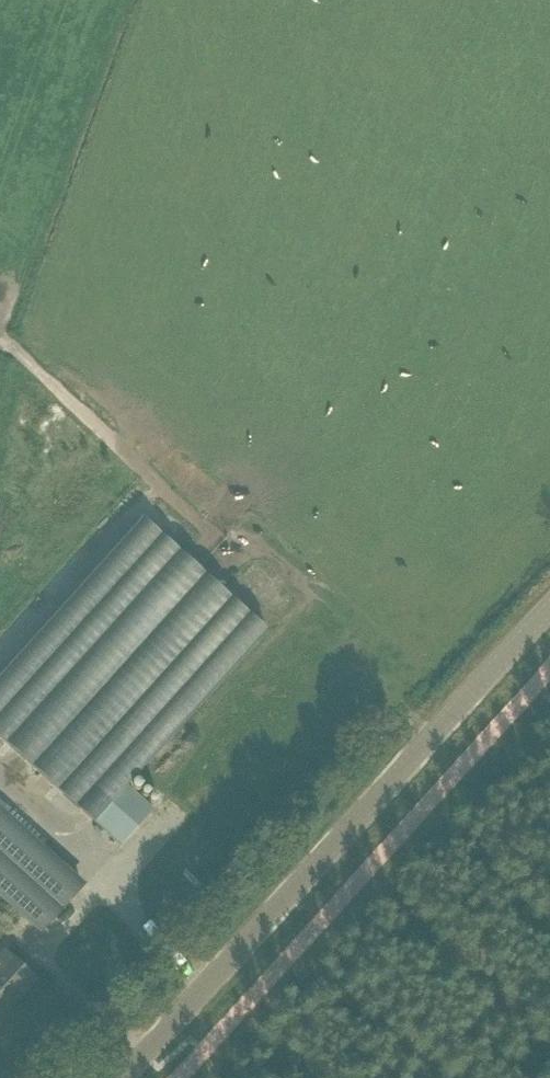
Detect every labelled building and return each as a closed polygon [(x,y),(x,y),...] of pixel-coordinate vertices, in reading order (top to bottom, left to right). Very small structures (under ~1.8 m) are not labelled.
[(120,846),(153,810),(127,787),(94,823),(120,846)] [(82,888),(0,813),(0,895),(42,933),(82,888)] [(35,980),(3,951),(0,954),(0,1019),(35,980)]
